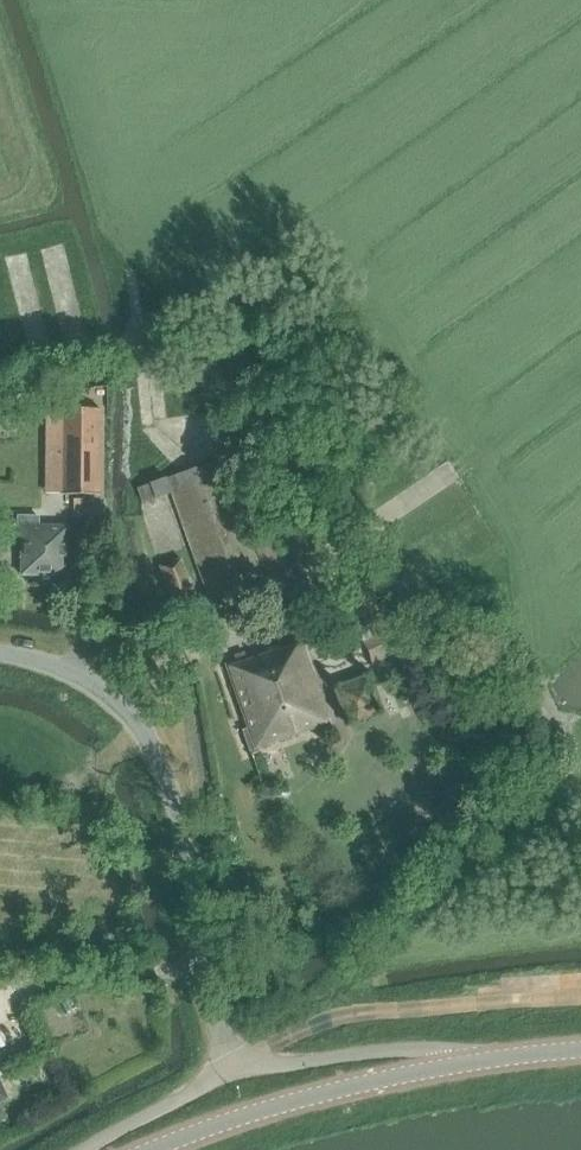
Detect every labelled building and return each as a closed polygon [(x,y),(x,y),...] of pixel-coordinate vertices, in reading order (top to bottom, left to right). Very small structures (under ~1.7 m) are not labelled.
[(47,494),(102,495),(103,409),(48,409),(47,494)] [(143,504),(171,494),(214,613),(269,593),(262,574),(281,567),(251,487),(232,493),(220,461),(137,490),(143,504)] [(23,519),(24,575),(70,575),(71,526),(38,526),(38,519),(23,519)] [(160,566),(175,608),(194,601),(180,559),(160,566)] [(371,663),(403,649),(387,612),(355,625),(371,663)] [(245,731),(253,750),(330,723),(303,644),(284,650),(282,646),(228,665),(250,729),(245,731)] [(0,1079),(0,1102),(8,1099),(10,1098),(9,1097),(8,1097),(0,1079)]
